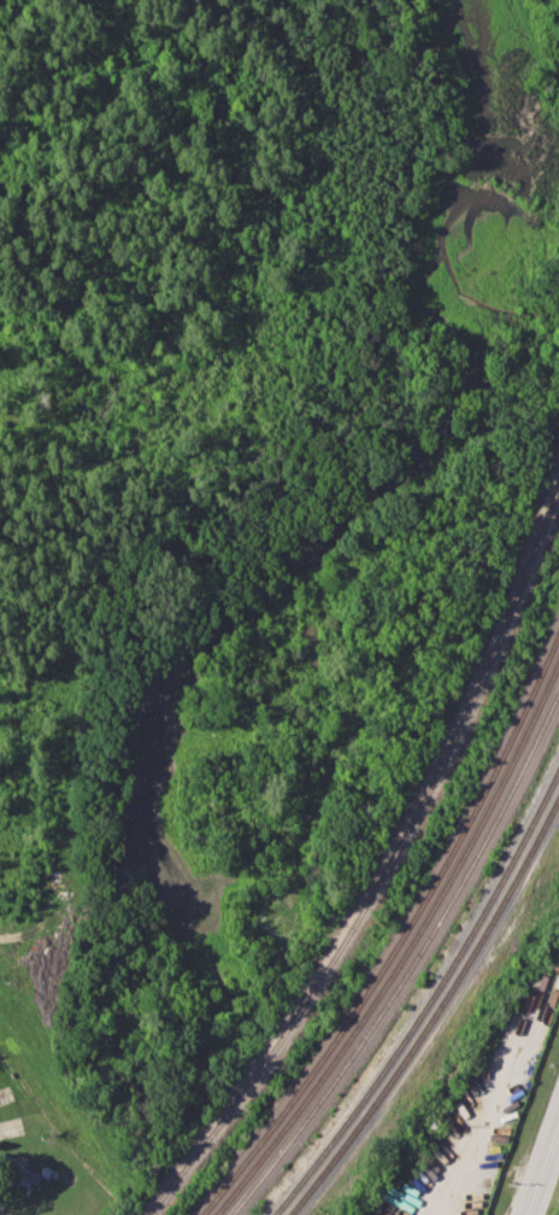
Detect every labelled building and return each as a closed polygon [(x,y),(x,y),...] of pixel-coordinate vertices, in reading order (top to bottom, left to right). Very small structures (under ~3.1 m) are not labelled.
[(36,1182),(40,1170),(0,1159),(0,1171),(36,1182)]
